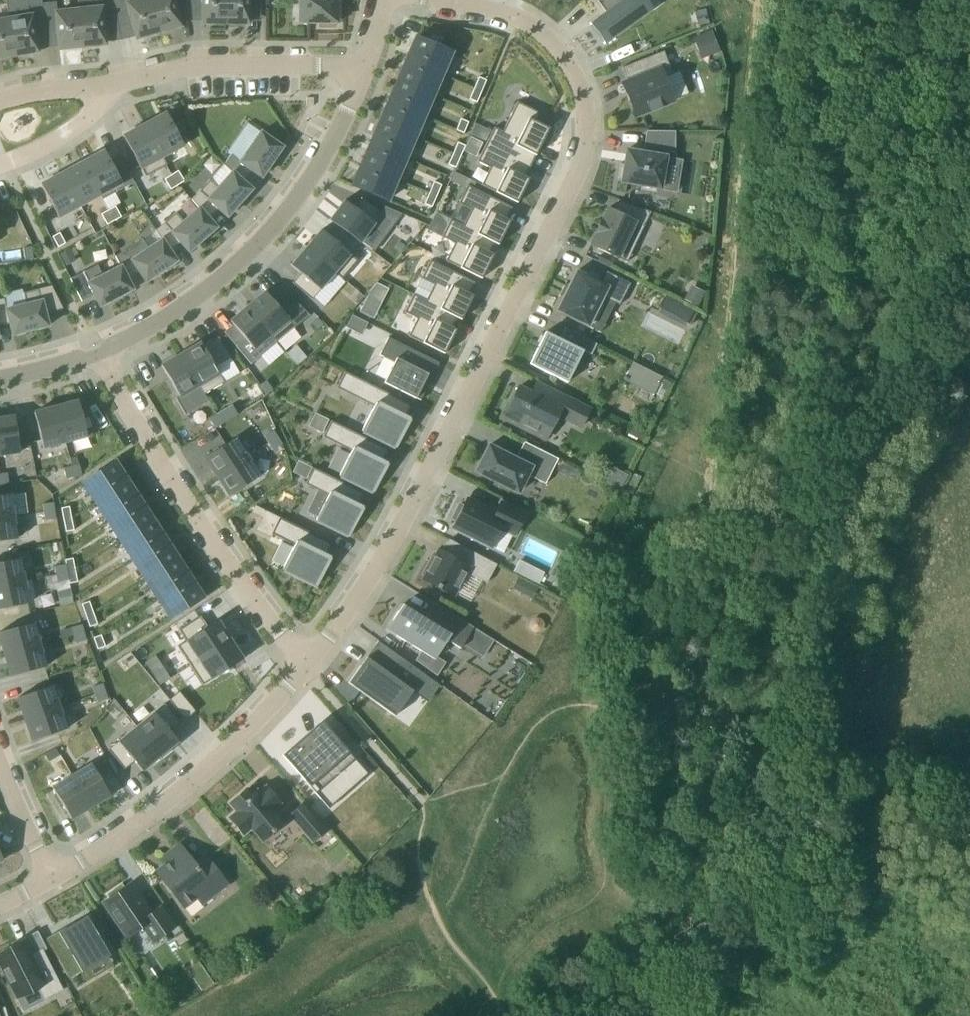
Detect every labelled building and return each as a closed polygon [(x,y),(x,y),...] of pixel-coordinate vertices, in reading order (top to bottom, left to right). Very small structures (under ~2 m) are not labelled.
[(117,22),(113,0),(78,0),(77,0),(78,11),(82,47),(104,45),(102,23),(117,22)] [(149,0),(113,0),(117,22),(131,18),(137,39),(158,32),(149,0)] [(188,2),(188,0),(149,0),(158,32),(180,26),(174,6),(188,2)] [(188,2),(203,2),(203,23),(225,24),(225,0),(188,0),(188,2)] [(225,24),(248,24),(248,2),(260,2),(260,0),(225,0),(225,24)] [(337,0),(300,0),(299,23),(320,23),(320,27),(334,27),(334,23),(336,23),(336,21),(341,21),(341,7),(337,7),(337,0)] [(589,24),(591,25),(592,24),(605,42),(603,43),(605,45),(647,14),(653,10),(652,8),(645,12),(636,0),(598,0),(597,1),(605,12),(589,24)] [(82,47),(78,11),(57,13),(56,2),(42,4),(45,29),(57,27),(60,49),(82,47)] [(33,31),(45,29),(42,4),(28,6),(30,16),(9,20),(15,56),(37,52),(33,31)] [(9,20),(0,21),(0,58),(15,56),(9,20)] [(713,32),(695,39),(702,58),(720,51),(713,32)] [(416,38),(407,58),(442,74),(451,53),(416,38)] [(673,74),(664,51),(622,68),(627,82),(622,84),(634,116),(674,101),(664,78),(673,74)] [(442,74),(407,58),(398,79),(433,95),(442,74)] [(479,77),(474,87),(482,91),(486,80),(479,77)] [(433,95),(398,79),(389,100),(424,115),(433,95)] [(482,91),(474,87),(469,100),(477,103),(482,91)] [(389,100),(380,121),(415,136),(424,115),(389,100)] [(156,119),(145,125),(164,161),(184,151),(187,155),(199,149),(187,127),(176,133),(166,114),(161,116),(156,119)] [(461,119),(456,130),(463,134),(468,122),(461,119)] [(406,157),(415,136),(380,121),(371,142),(406,157)] [(144,172),(164,161),(145,125),(133,131),(128,134),(124,136),(136,159),(125,164),(137,187),(148,180),(144,172)] [(674,154),(674,132),(646,131),(646,132),(647,132),(643,153),(626,150),(624,166),(620,165),(618,179),(622,179),(621,182),(642,186),(641,190),(655,192),(655,188),(660,189),(667,152),(674,154)] [(282,147),(261,133),(240,162),(230,156),(224,165),(232,173),(243,182),(251,170),(261,178),(274,158),(277,160),(283,152),(280,150),(282,147)] [(406,157),(371,142),(362,163),(397,178),(406,157)] [(465,146),(458,143),(453,153),(461,156),(465,146)] [(100,195),(99,195),(101,200),(122,188),(125,193),(137,187),(125,164),(114,170),(104,152),(99,154),(94,157),(83,163),(100,195)] [(461,156),(453,153),(448,165),(456,168),(461,156)] [(485,172),(479,185),(521,206),(539,176),(503,159),(494,175),(485,172)] [(65,172),(63,174),(80,206),(81,205),(99,195),(100,195),(83,163),(80,164),(65,172)] [(362,163),(352,186),(387,201),(397,178),(362,163)] [(178,171),(171,175),(178,186),(184,181),(178,171)] [(191,200),(199,209),(199,208),(208,219),(218,209),(227,217),(243,200),(245,202),(252,194),(250,192),(252,190),(243,182),(232,173),(218,188),(209,180),(191,200)] [(83,210),(81,205),(80,206),(63,174),(51,180),(46,182),(42,185),(52,204),(38,211),(49,234),(64,225),(62,221),(83,210)] [(171,190),(178,186),(171,175),(164,180),(171,190)] [(429,192),(437,195),(441,185),(434,182),(429,192)] [(478,185),(469,199),(482,204),(474,219),(510,236),(517,223),(513,221),(521,206),(479,185),(478,185)] [(432,207),(437,195),(429,192),(424,204),(432,207)] [(340,203),(331,215),(342,223),(361,241),(383,212),(363,194),(355,204),(348,198),(342,204),(340,203)] [(627,263),(628,261),(650,212),(619,201),(613,212),(608,209),(602,221),(601,221),(595,233),(596,233),(590,245),(627,263)] [(115,207),(108,211),(114,221),(121,217),(115,207)] [(208,219),(199,208),(199,209),(183,222),(175,213),(155,231),(161,240),(162,240),(170,252),(181,243),(189,252),(206,237),(208,239),(216,232),(214,230),(216,228),(208,219)] [(101,214),(107,225),(114,221),(108,211),(101,214)] [(459,219),(451,233),(464,239),(456,253),(487,268),(491,270),(498,257),(494,255),(503,241),(459,219)] [(12,246),(9,222),(9,221),(0,222),(0,248),(12,246)] [(317,230),(308,241),(336,269),(361,241),(342,223),(332,234),(325,226),(319,233),(317,230)] [(65,244),(65,243),(60,233),(52,237),(58,247),(58,248),(65,244)] [(167,272),(176,266),(174,263),(176,261),(170,252),(162,240),(161,240),(132,260),(125,250),(115,257),(121,267),(127,279),(139,272),(146,282),(165,269),(167,272)] [(302,268),(294,277),(313,296),(336,269),(308,241),(298,251),(301,253),(295,260),(302,268)] [(444,247),(435,261),(448,267),(440,282),(476,299),(483,286),(479,284),(487,268),(456,253),(444,247)] [(121,267),(103,276),(97,265),(70,279),(82,302),(94,295),(100,306),(121,296),(122,299),(131,294),(130,291),(133,290),(127,280),(127,279),(121,267)] [(602,297),(615,303),(619,305),(630,284),(607,272),(601,284),(576,272),(556,311),(588,326),(602,297)] [(425,282),(417,296),(429,302),(421,316),(457,333),(464,320),(460,318),(468,303),(425,282)] [(26,335),(26,332),(48,326),(45,314),(63,309),(51,286),(23,293),(26,305),(7,310),(6,310),(10,324),(12,335),(16,334),(16,337),(26,335)] [(693,286),(686,299),(699,305),(705,293),(693,286)] [(247,308),(270,336),(277,343),(295,328),(265,292),(247,308)] [(10,324),(6,310),(7,310),(4,299),(0,300),(0,325),(10,324)] [(678,302),(671,317),(688,325),(688,323),(695,310),(678,302)] [(247,308),(230,322),(254,350),(270,336),(247,308)] [(410,310),(401,324),(414,330),(406,344),(442,361),(449,348),(445,346),(453,332),(421,316),(410,310)] [(352,315),(346,326),(347,327),(361,333),(365,323),(366,322),(352,315)] [(546,332),(530,364),(567,383),(583,351),(591,355),(596,344),(564,328),(559,338),(546,332)] [(180,355),(203,395),(224,383),(215,367),(230,358),(218,337),(203,347),(201,343),(180,355)] [(421,401),(427,388),(426,387),(425,389),(420,386),(425,374),(428,375),(435,361),(388,338),(379,355),(394,363),(384,383),(416,399),(416,398),(421,401)] [(180,355),(161,366),(184,406),(203,395),(180,355)] [(646,369),(639,383),(656,391),(663,377),(646,369)] [(410,420),(409,420),(406,418),(412,405),(345,372),(337,388),(374,407),(362,431),(397,448),(405,431),(409,423),(410,420)] [(260,386),(266,395),(273,390),(266,381),(260,386)] [(544,401),(530,394),(518,388),(516,392),(514,391),(509,401),(511,402),(503,418),(546,439),(557,416),(580,427),(580,426),(581,427),(590,409),(550,389),(544,401)] [(87,437),(78,401),(56,407),(65,442),(87,437)] [(56,407),(34,413),(43,448),(65,442),(56,407)] [(216,415),(221,424),(228,420),(223,411),(216,415)] [(315,413),(308,427),(322,434),(329,420),(315,413)] [(214,428),(221,424),(216,415),(209,419),(214,428)] [(14,417),(0,419),(0,456),(19,453),(14,417)] [(388,465),(386,464),(383,463),(389,450),(331,421),(323,437),(351,451),(339,476),(374,493),(383,475),(387,467),(388,465)] [(273,431),(264,437),(269,443),(278,438),(273,431)] [(204,458),(217,477),(247,457),(235,438),(204,458)] [(282,444),(278,438),(269,443),(273,450),(282,444)] [(489,446),(476,471),(518,493),(527,475),(545,484),(558,459),(524,442),(515,459),(489,446)] [(260,477),(247,457),(217,477),(229,496),(260,477)] [(298,461),(292,473),(306,479),(312,467),(298,461)] [(95,503),(128,482),(115,462),(83,483),(95,503)] [(71,466),(74,477),(82,475),(79,464),(71,466)] [(71,466),(63,469),(66,479),(74,477),(71,466)] [(349,537),(358,519),(362,511),(363,509),(362,508),(359,506),(365,494),(314,468),(306,484),(318,490),(328,495),(317,517),(316,520),(349,537)] [(1,485),(9,484),(8,473),(0,474),(0,478),(1,485)] [(95,503),(108,522),(140,501),(128,482),(95,503)] [(10,494),(0,495),(0,518),(13,517),(10,494)] [(456,520),(452,528),(491,547),(501,528),(515,535),(525,515),(500,503),(495,513),(466,499),(463,506),(459,505),(452,519),(456,520)] [(153,520),(140,501),(108,522),(120,541),(153,520)] [(43,504),(44,512),(54,511),(53,503),(43,504)] [(64,522),(72,520),(69,507),(61,508),(64,522)] [(55,519),(54,511),(44,512),(45,520),(55,519)] [(0,518),(0,541),(16,539),(13,517),(0,518)] [(331,559),(329,558),(326,557),(332,544),(280,518),(279,518),(272,534),(295,545),(282,570),(317,587),(326,569),(330,561),(331,559)] [(72,520),(64,522),(66,532),(74,530),(72,520)] [(165,539),(153,520),(120,541),(133,560),(165,539)] [(177,558),(165,539),(133,560),(145,579),(177,558)] [(466,572),(487,583),(497,565),(449,539),(442,552),(439,550),(432,564),(428,562),(422,575),(425,576),(423,580),(453,596),(466,572)] [(177,558),(145,579),(157,598),(190,577),(177,558)] [(20,559),(0,563),(0,586),(24,581),(20,559)] [(73,559),(65,560),(67,573),(75,572),(73,559)] [(65,565),(55,567),(56,575),(67,573),(65,565)] [(75,572),(67,573),(70,584),(78,582),(75,572)] [(67,573),(56,575),(58,583),(68,580),(67,573)] [(157,598),(170,618),(203,597),(190,577),(157,598)] [(0,586),(0,609),(29,604),(24,581),(0,586)] [(89,602),(82,604),(86,617),(94,614),(89,602)] [(460,649),(473,629),(474,628),(434,603),(425,619),(402,605),(386,630),(435,660),(447,640),(460,649)] [(94,614),(86,617),(90,627),(97,624),(94,614)] [(186,641),(177,646),(190,666),(230,640),(222,628),(219,622),(218,620),(207,627),(200,616),(179,630),(186,641)] [(40,645),(34,623),(0,632),(0,638),(4,655),(40,645)] [(74,636),(84,633),(82,625),(71,628),(74,636)] [(84,633),(74,636),(76,643),(86,641),(84,633)] [(101,635),(93,638),(97,649),(105,647),(101,635)] [(230,640),(190,666),(203,685),(243,659),(242,657),(238,652),(230,640)] [(361,666),(348,683),(395,717),(413,692),(413,691),(408,688),(419,673),(420,672),(378,641),(376,644),(380,646),(370,660),(367,657),(361,666)] [(4,655),(10,677),(46,667),(40,645),(4,655)] [(92,687),(95,695),(105,691),(103,684),(92,687)] [(25,720),(59,707),(52,686),(17,699),(25,720)] [(108,699),(105,691),(95,695),(98,703),(108,699)] [(179,692),(169,700),(185,720),(195,712),(179,692)] [(165,702),(136,727),(157,756),(177,739),(169,729),(180,721),(165,702)] [(59,707),(25,720),(32,741),(67,729),(59,707)] [(342,740),(325,719),(284,754),(317,794),(338,775),(350,790),(369,774),(342,740)] [(136,727),(106,752),(120,771),(131,762),(138,773),(157,756),(136,727)] [(61,757),(67,753),(62,743),(55,748),(61,757)] [(61,757),(55,748),(48,752),(54,761),(61,757)] [(91,764),(72,776),(91,807),(110,796),(91,764)] [(71,819),(91,807),(72,776),(52,788),(71,819)] [(279,803),(270,793),(266,787),(265,787),(259,793),(258,793),(257,791),(256,792),(251,796),(246,790),(242,793),(230,804),(231,804),(237,812),(230,818),(235,824),(244,834),(251,828),(262,841),(263,840),(273,831),(284,822),(283,822),(272,809),(279,803)] [(321,826),(310,813),(302,805),(291,815),(290,815),(312,841),(325,831),(321,826)] [(206,857),(195,865),(180,845),(166,856),(170,862),(156,872),(184,907),(197,897),(202,904),(227,884),(206,857)] [(111,898),(105,902),(128,936),(139,929),(142,933),(146,930),(154,942),(175,928),(161,907),(151,914),(130,885),(124,889),(122,885),(108,895),(111,898)] [(87,914),(63,927),(74,944),(64,949),(73,964),(82,959),(86,965),(109,951),(87,914)] [(0,955),(0,963),(17,997),(38,987),(44,999),(63,990),(42,949),(30,955),(23,943),(0,955)]
